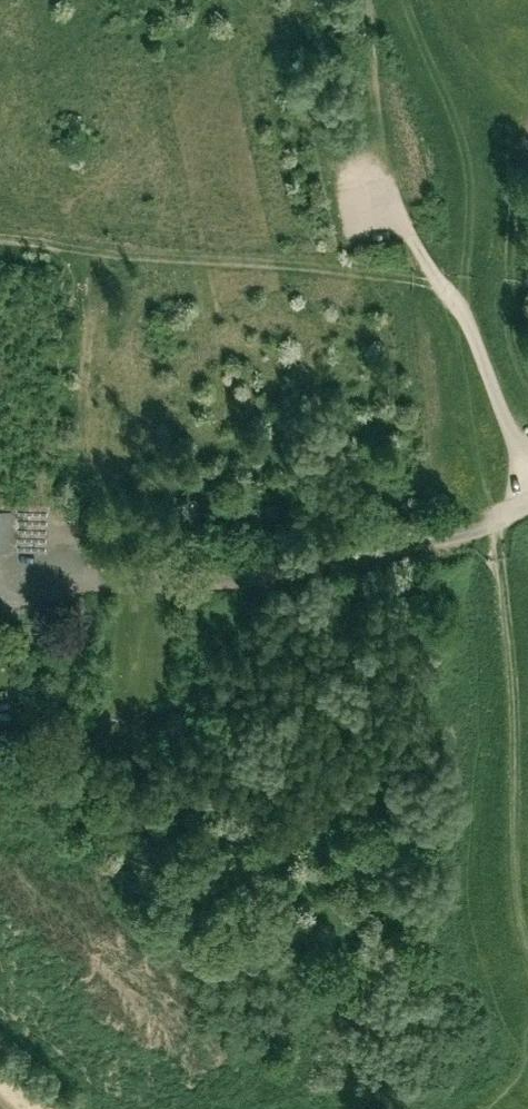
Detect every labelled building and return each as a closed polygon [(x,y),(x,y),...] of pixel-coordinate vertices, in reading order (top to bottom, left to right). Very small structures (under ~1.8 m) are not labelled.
[(49,502),(0,500),(0,546),(46,547),(49,502)]
